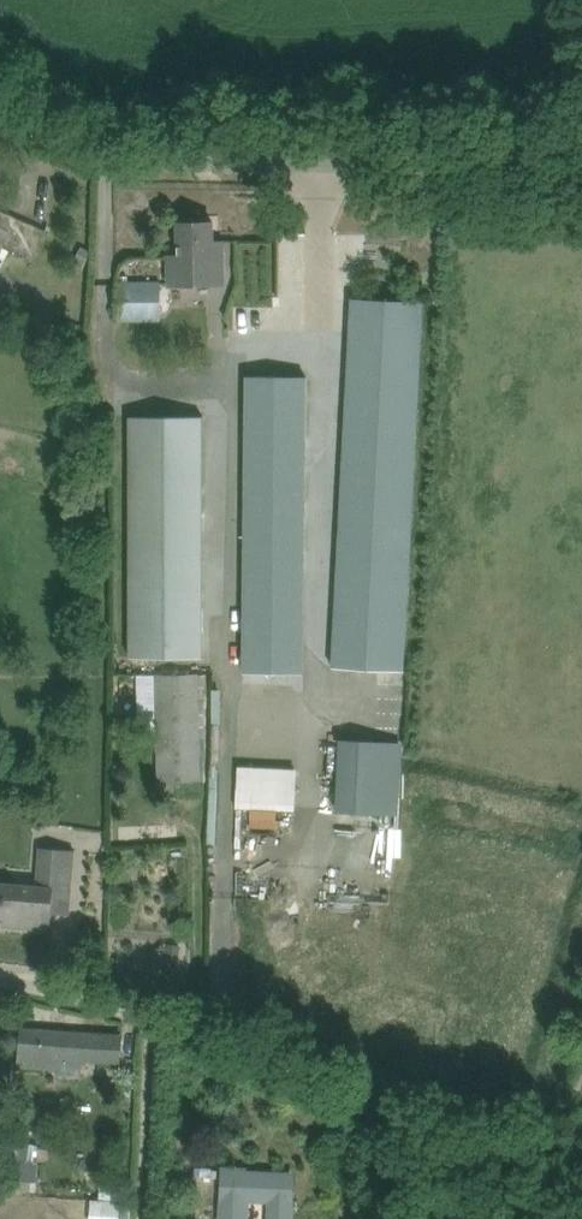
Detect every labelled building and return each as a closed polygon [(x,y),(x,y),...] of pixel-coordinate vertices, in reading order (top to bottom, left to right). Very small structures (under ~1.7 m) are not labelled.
[(33,257),(45,230),(0,209),(0,241),(33,257)] [(224,285),(224,260),(223,241),(214,242),(213,221),(179,222),(180,254),(167,254),(167,286),(224,285)] [(79,252),(90,256),(92,250),(82,246),(79,252)] [(115,321),(161,320),(161,281),(115,281),(115,321)] [(334,667),(404,671),(424,302),(353,298),(334,667)] [(305,673),(307,377),(248,376),(245,672),(305,673)] [(131,657),(204,657),(204,416),(131,416),(131,657)] [(199,674),(155,674),(157,796),(202,795),(199,674)] [(398,814),(402,754),(402,743),(339,739),(335,811),(398,814)] [(238,807),(296,810),(298,769),(240,765),(238,807)] [(51,930),(52,913),(69,914),(75,850),(39,847),(35,885),(0,882),(0,917),(15,918),(15,927),(51,930)] [(170,956),(180,957),(180,945),(170,945),(170,956)] [(57,1058),(120,1062),(122,1034),(90,1032),(23,1027),(20,1068),(49,1070),(50,1064),(56,1065),(57,1058)] [(37,1182),(40,1144),(21,1143),(18,1180),(37,1182)] [(291,1200),(292,1175),(225,1172),(224,1218),(246,1218),(247,1198),(291,1200)] [(122,1200),(100,1199),(93,1199),(92,1218),(121,1218),(122,1200)]
